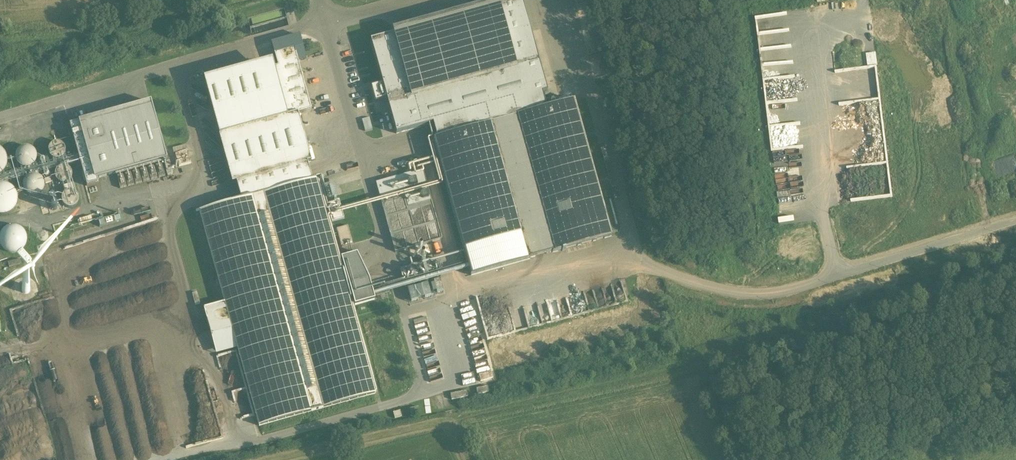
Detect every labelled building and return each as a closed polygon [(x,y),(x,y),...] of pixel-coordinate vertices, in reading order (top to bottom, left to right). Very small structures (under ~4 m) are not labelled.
[(370,42),(381,80),(383,80),(384,83),(371,87),(375,102),(388,98),(389,102),(387,103),(396,134),(432,124),(437,139),(432,141),(471,276),(611,236),(573,101),(546,108),(542,94),(548,93),(521,0),(518,0),(370,42)] [(241,201),(199,212),(225,303),(203,309),(216,355),(237,349),(259,426),(375,394),(348,296),(352,295),(355,305),(375,300),(369,280),(357,253),(342,258),(345,271),(341,272),(316,179),(312,180),(307,164),(311,162),(298,115),(311,111),(294,49),(274,55),(277,67),(205,87),(232,184),(236,183),(241,201)] [(150,102),(70,125),(78,154),(80,161),(87,187),(98,183),(97,178),(166,159),(150,102)] [(32,166),(34,163),(36,160),(36,157),(35,153),(33,150),(31,148),(28,147),(25,147),(22,148),(19,150),(17,153),(16,156),(16,159),(17,162),(19,165),(22,167),(26,167),(29,167),(32,166)] [(423,169),(375,182),(395,252),(443,239),(423,169)] [(38,195),(41,194),(43,191),(44,188),(44,184),(43,181),(41,179),(38,177),(35,176),(32,176),(29,177),(26,179),(25,182),(24,185),(24,189),(26,192),(28,194),(31,196),(34,196),(38,195)] [(603,185),(609,204),(614,203),(609,184),(603,185)] [(2,185),(0,186),(0,214),(5,214),(9,212),(13,209),(15,205),(16,201),(16,196),(14,192),(11,188),(6,186),(2,185)] [(121,216),(98,221),(99,227),(122,221),(121,216)] [(93,223),(69,229),(71,234),(94,228),(93,223)] [(2,250),(6,253),(11,254),(16,254),(21,252),(24,249),(27,245),(28,240),(27,235),(25,231),(22,228),(18,225),(13,224),(8,225),(4,227),(0,231),(0,232),(0,247),(2,250)] [(342,241),(353,239),(350,225),(339,228),(342,241)]
